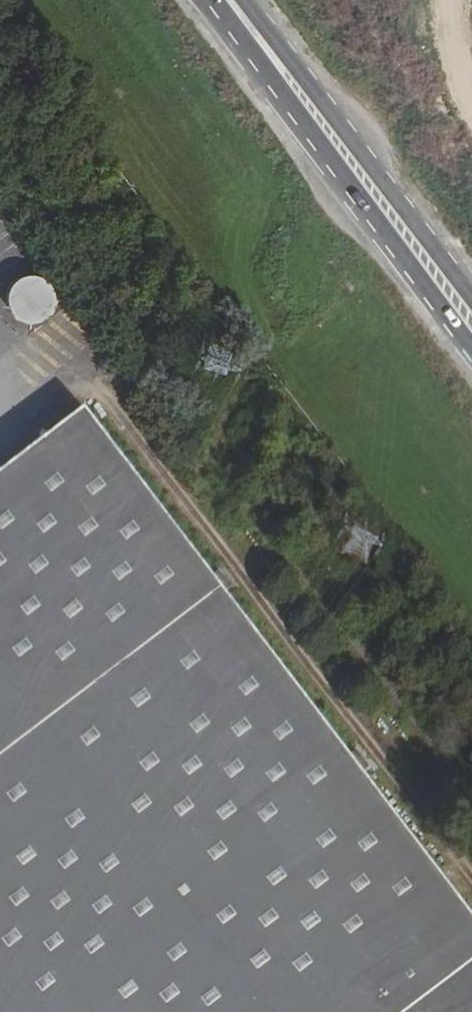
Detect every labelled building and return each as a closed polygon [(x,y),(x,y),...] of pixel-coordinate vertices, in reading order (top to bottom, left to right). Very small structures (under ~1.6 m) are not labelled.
[(18,327),(57,312),(42,271),(3,285),(18,327)] [(83,407),(0,471),(0,1011),(471,1011),(471,916),(83,407)]
